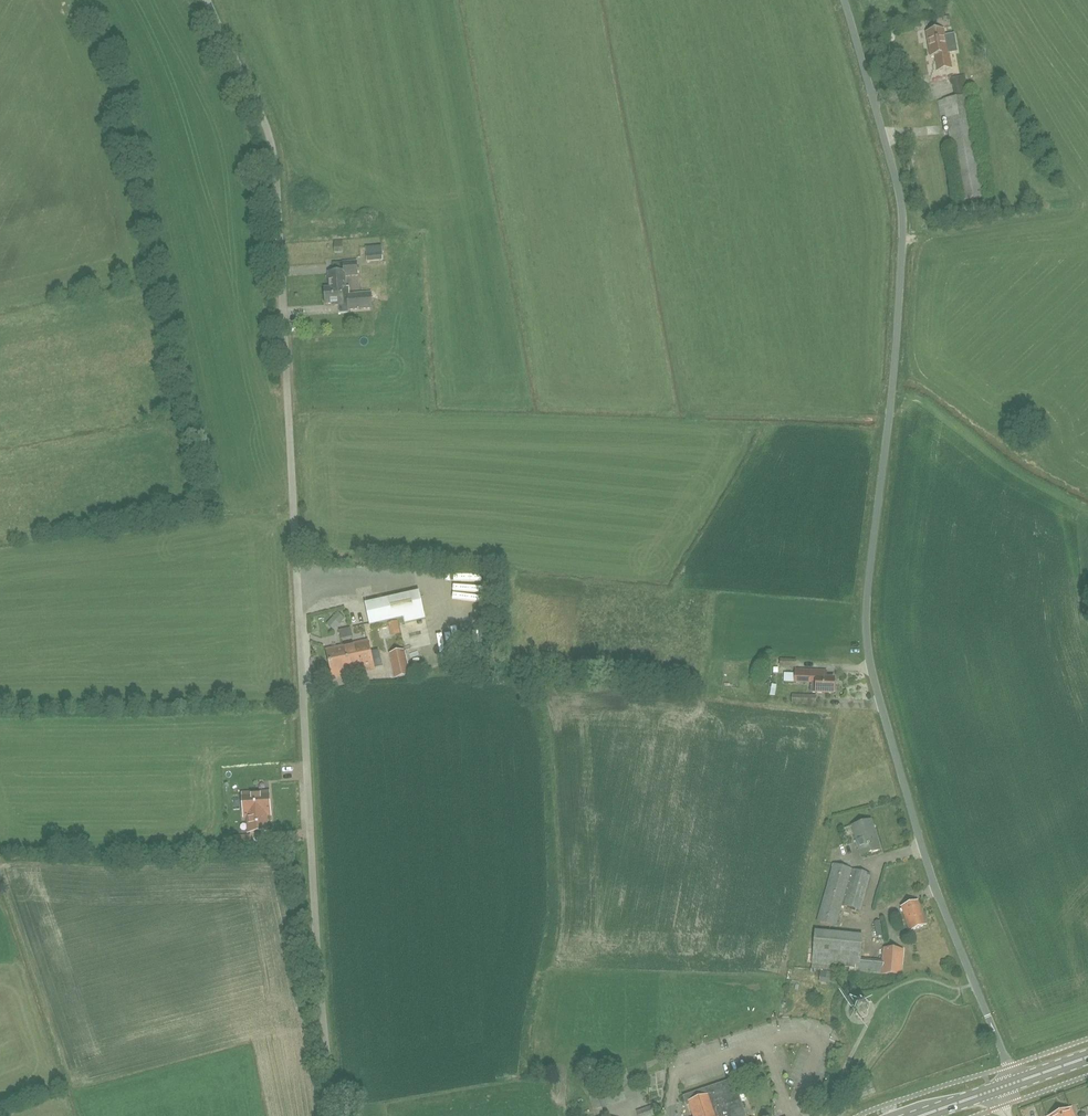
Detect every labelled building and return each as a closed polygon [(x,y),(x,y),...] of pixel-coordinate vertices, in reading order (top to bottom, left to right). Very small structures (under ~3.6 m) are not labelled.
[(947,53),(943,30),(927,33),(931,57),(936,56),(938,71),(951,69),(949,53),(947,53)] [(952,79),(955,98),(943,100),(960,200),(985,196),(968,96),(967,96),(964,77),(952,79)] [(383,261),(382,253),(382,246),(366,247),(367,262),(383,261)] [(330,288),(345,287),(345,276),(358,275),(357,262),(343,263),(344,272),(329,273),(330,288)] [(345,287),(330,288),(325,289),(326,304),(333,304),(333,306),(344,305),(343,304),(348,304),(348,311),(372,309),(371,293),(350,294),(349,287),(345,287)] [(420,592),(365,604),(370,625),(404,618),(405,623),(426,619),(420,592)] [(343,614),(329,621),(334,629),(347,623),(343,614)] [(343,639),(354,638),(353,630),(342,631),(343,639)] [(333,678),(354,673),(374,669),(368,642),(327,651),(333,678)] [(405,650),(390,653),(395,679),(410,676),(405,650)] [(778,667),(795,668),(795,661),(779,660),(778,667)] [(826,678),(827,671),(795,670),(795,674),(784,673),(783,681),(812,683),(811,685),(810,685),(810,692),(816,692),(816,693),(834,694),(834,691),(835,691),(835,686),(834,686),(835,678),(826,678)] [(793,704),(816,705),(816,696),(793,695),(793,704)] [(249,817),(250,833),(268,832),(267,816),(271,815),(269,794),(256,795),(256,793),(243,794),(244,796),(242,796),(244,817),(249,817)] [(861,856),(880,850),(871,821),(852,826),(861,856)] [(231,838),(232,847),(251,845),(251,836),(231,838)] [(851,911),(859,913),(870,874),(834,864),(818,922),(836,927),(842,905),(852,908),(851,911)] [(910,932),(927,926),(918,902),(902,907),(910,932)] [(880,920),(873,921),(875,937),(882,936),(880,920)] [(859,971),(900,975),(903,951),(885,949),(884,960),(861,959),(863,935),(815,931),(812,964),(859,968),(859,971)] [(853,1008),(852,1010),(853,1013),(854,1015),(856,1017),(858,1018),(861,1019),(863,1018),(866,1017),(868,1015),(869,1013),(869,1010),(869,1008),(868,1005),(866,1003),(863,1002),(861,1002),(858,1002),(856,1003),(854,1005),(853,1008)] [(668,1067),(652,1066),(652,1078),(667,1078),(668,1067)] [(736,1110),(743,1108),(734,1079),(684,1096),(687,1105),(690,1104),(694,1115),(738,1115),(736,1110)] [(651,1106),(637,1111),(638,1115),(655,1115),(651,1106)]
